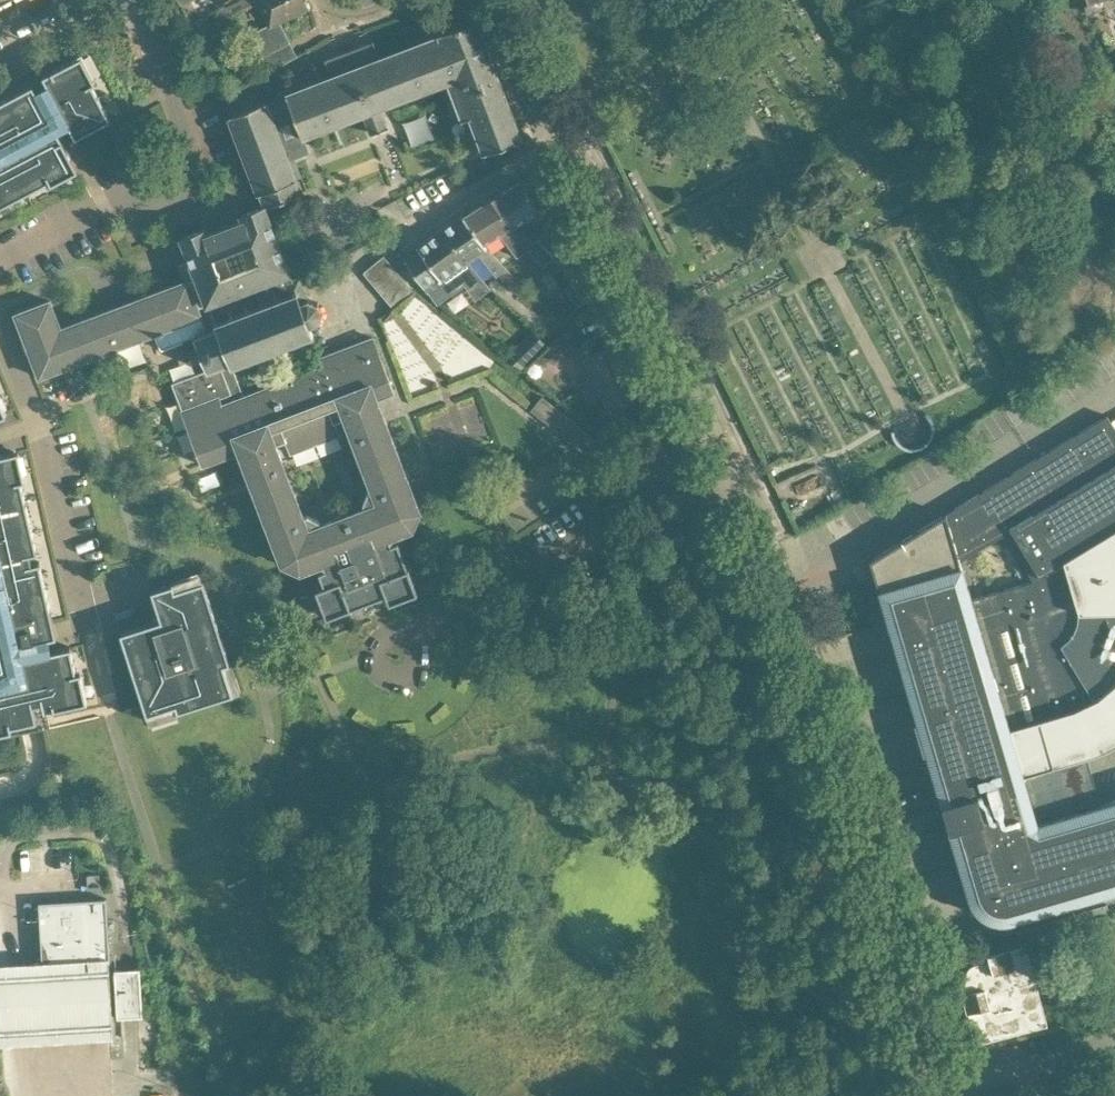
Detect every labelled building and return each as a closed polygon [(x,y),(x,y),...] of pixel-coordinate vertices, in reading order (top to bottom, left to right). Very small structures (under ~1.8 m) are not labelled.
[(262,56),(292,42),(281,21),(310,7),(308,0),(240,0),(221,9),(227,20),(260,2),(271,23),(250,33),(262,56)] [(229,115),(264,206),(264,208),(301,194),(287,159),(309,151),(303,135),(363,112),(370,132),(389,126),(381,106),(447,80),(461,119),(471,116),(484,152),(521,138),(476,18),(473,19),(467,1),(434,14),(441,32),(439,32),(440,35),(380,57),(374,40),(324,59),(331,76),(229,115)] [(77,57),(42,76),(46,85),(35,91),(31,84),(0,101),(0,205),(75,166),(57,132),(68,126),(74,137),(109,119),(77,57)] [(492,199),(510,229),(543,266),(554,256),(538,238),(535,235),(553,224),(542,208),(539,210),(520,181),(492,199)] [(462,214),(461,215),(483,246),(484,246),(500,236),(517,257),(520,255),(541,279),(548,272),(543,266),(510,229),(492,199),(463,216),(462,214)] [(206,235),(204,229),(182,237),(197,276),(61,328),(50,300),(26,309),(26,308),(12,313),(38,379),(155,334),(160,349),(193,337),(194,340),(198,350),(189,353),(193,364),(202,360),(206,370),(172,383),(183,412),(203,464),(239,451),(283,566),(299,573),(321,564),(323,570),(319,571),(336,614),(386,595),(390,603),(418,592),(398,541),(394,542),(392,537),(413,529),(420,511),(377,397),(394,391),(373,337),(321,357),(324,366),(249,395),(238,368),(240,367),(239,364),(284,347),(286,354),(298,349),(298,348),(305,345),(304,342),(311,340),(310,338),(312,337),(312,335),(313,335),(310,325),(317,323),(318,322),(322,313),(318,303),(308,298),(300,277),(292,279),(264,208),(264,206),(241,214),(243,220),(206,235)] [(461,215),(441,229),(464,260),(466,259),(468,261),(478,254),(496,276),(498,274),(518,294),(525,286),(486,248),(484,246),(483,246),(461,215)] [(419,250),(408,258),(428,285),(439,301),(477,274),(468,261),(466,259),(464,260),(441,229),(416,246),(419,250)] [(383,253),(363,271),(394,306),(414,288),(383,253)] [(577,276),(564,288),(580,304),(588,296),(592,292),(577,276)] [(600,334),(579,344),(573,346),(580,363),(586,360),(592,375),(587,377),(588,379),(626,362),(625,360),(629,358),(621,340),(606,348),(600,334)] [(522,368),(535,355),(521,341),(508,354),(522,368)] [(568,352),(564,342),(548,349),(552,359),(568,352)] [(626,362),(588,379),(592,388),(597,386),(608,410),(603,412),(610,425),(621,420),(615,406),(635,397),(628,382),(633,379),(626,362)] [(451,408),(466,446),(492,436),(477,398),(451,408)] [(36,720),(34,711),(43,709),(43,710),(82,701),(81,700),(138,688),(149,720),(237,692),(227,663),(230,662),(203,580),(202,581),(200,575),(173,584),(172,583),(151,590),(161,619),(120,632),(97,640),(57,649),(54,636),(55,636),(38,561),(37,562),(35,552),(36,552),(13,451),(12,451),(8,433),(0,416),(2,415),(0,412),(0,728),(36,720)] [(949,830),(961,826),(966,842),(954,846),(969,896),(970,900),(971,903),(973,906),(975,908),(977,911),(980,913),(983,915),(986,917),(989,919),(992,920),(995,921),(998,921),(1002,921),(1005,921),(1009,921),(1012,920),(1114,890),(1114,800),(1085,809),(1067,748),(1083,743),(1086,755),(1114,743),(1114,428),(1107,415),(978,493),(870,560),(937,787),(948,784),(953,800),(941,803),(949,830)] [(517,494),(509,494),(508,519),(556,519),(556,479),(517,479),(517,494)] [(87,875),(88,887),(100,886),(99,874),(87,875)] [(109,959),(106,900),(39,904),(43,963),(41,963),(42,966),(111,961),(110,959),(109,959)] [(969,992),(961,994),(975,1045),(1048,1025),(1026,945),(987,955),(989,961),(976,964),(973,965),(971,966),(970,967),(968,969),(968,970),(967,972),(966,973),(966,976),(966,978),(966,980),(969,992)] [(0,959),(0,993),(3,1040),(33,1038),(119,1033),(114,952),(27,957),(0,959)] [(140,968),(123,969),(115,970),(117,1017),(126,1017),(143,1016),(140,968)]
